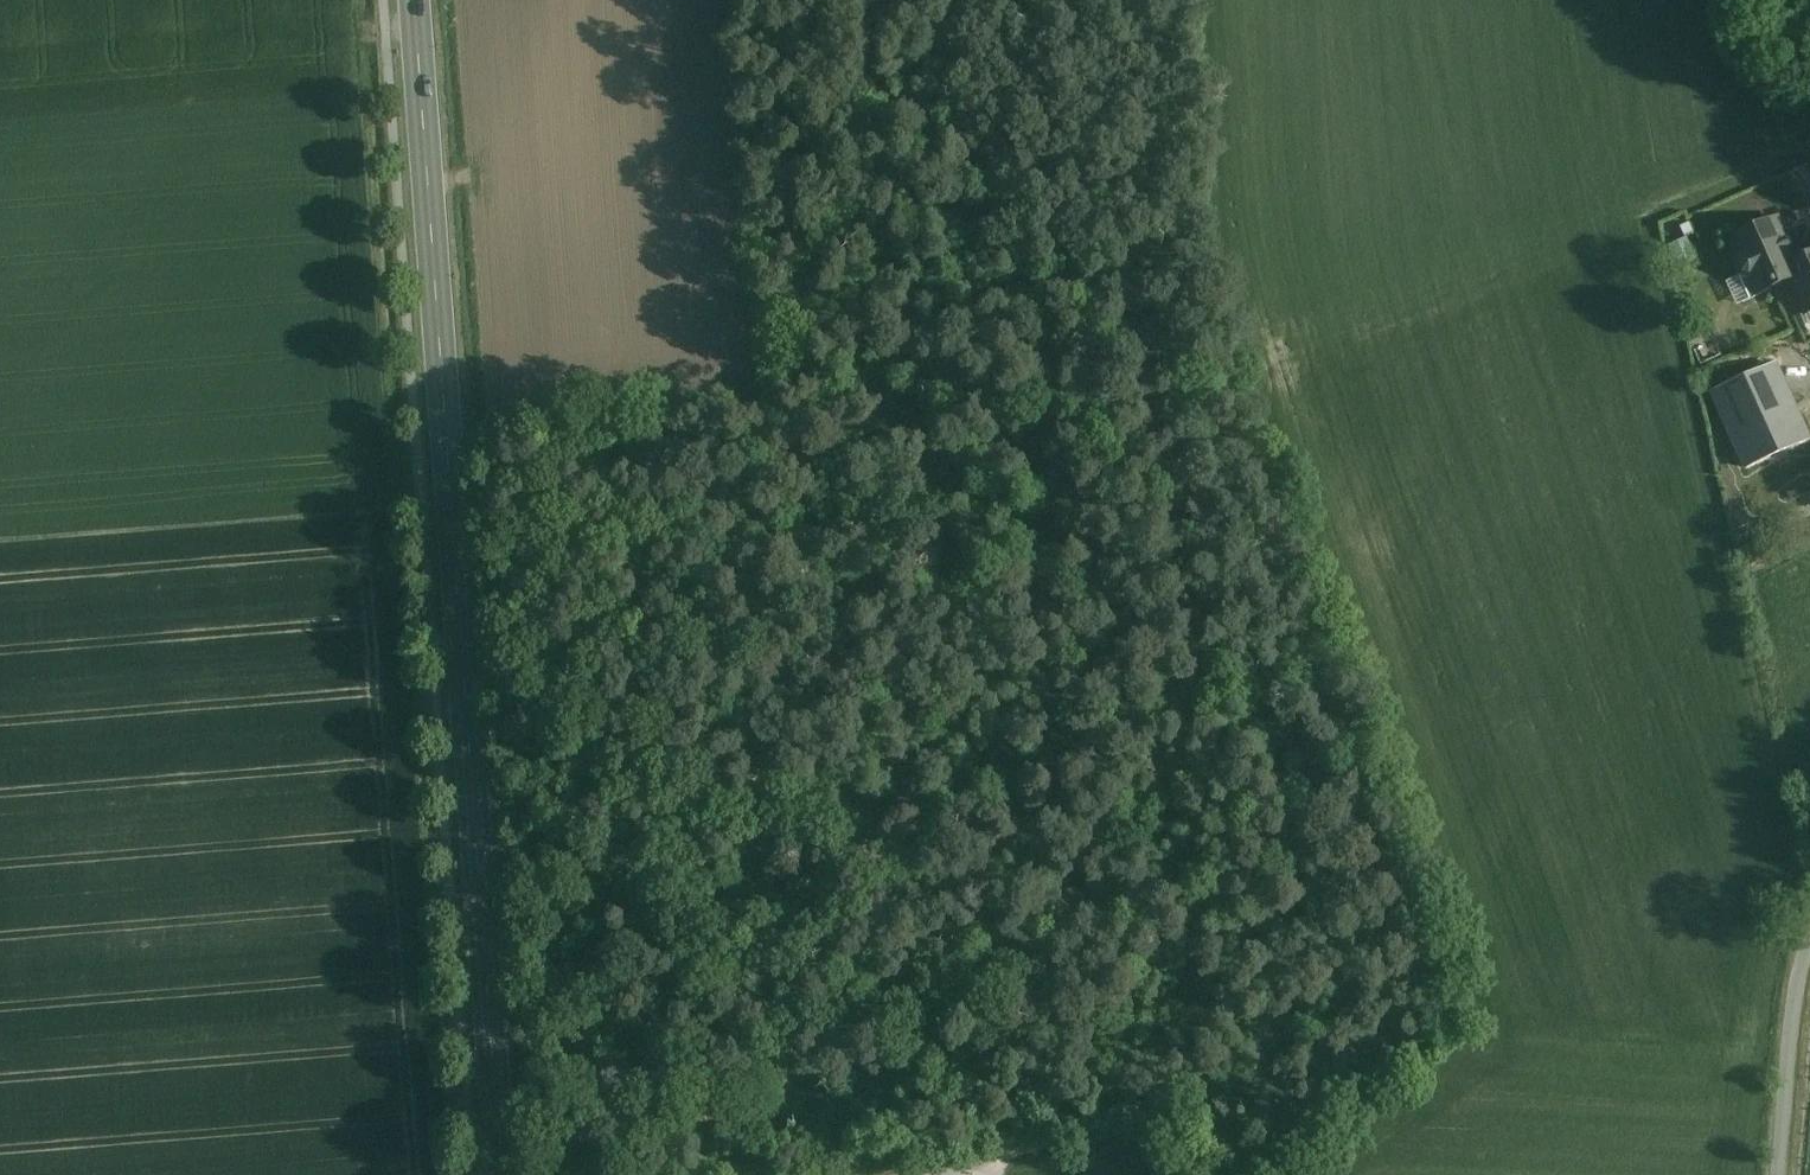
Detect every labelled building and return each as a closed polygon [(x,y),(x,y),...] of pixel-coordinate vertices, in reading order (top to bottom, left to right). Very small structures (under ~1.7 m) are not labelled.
[(1777,219),(1729,241),(1738,259),(1735,267),(1740,278),(1747,280),(1753,292),(1770,284),(1772,289),(1791,280),(1806,314),(1809,312),(1809,257),(1792,265),(1789,259),(1792,253),(1777,219)] [(1685,240),(1669,248),(1677,264),(1693,255),(1685,240)] [(1713,394),(1748,469),(1809,440),(1809,377),(1797,383),(1786,360),(1713,394)]
